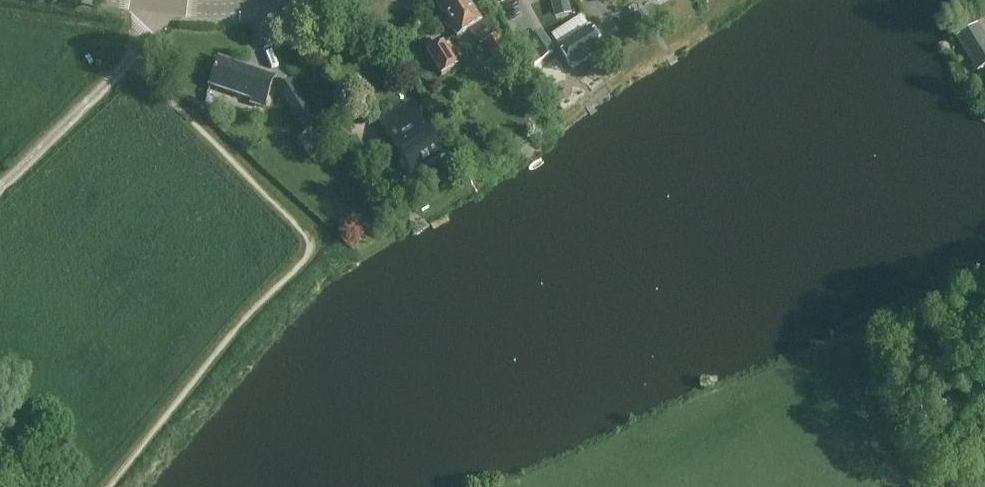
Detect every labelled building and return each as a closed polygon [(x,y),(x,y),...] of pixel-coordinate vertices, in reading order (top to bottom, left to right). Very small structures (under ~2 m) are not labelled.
[(467,0),(448,0),(438,6),(447,21),(445,22),(449,29),(452,28),(458,38),(470,31),(479,46),(486,41),(501,65),(512,57),(488,19),(482,23),(467,0)] [(556,19),(572,15),(569,0),(551,0),(556,19)] [(978,24),(963,34),(956,38),(978,73),(984,68),(984,35),(978,24)] [(604,49),(590,27),(559,48),(573,69),(604,49)] [(529,41),(541,61),(556,52),(544,32),(529,41)] [(427,52),(442,76),(460,65),(445,41),(427,52)] [(251,103),(265,108),(275,78),(220,59),(211,86),(252,100),(251,103)] [(278,90),(305,133),(319,125),(292,81),(278,90)] [(422,161),(425,166),(444,154),(412,102),(380,122),(408,169),(422,161)] [(333,146),(321,126),(300,139),(312,159),(333,146)] [(344,143),(356,166),(370,158),(358,135),(344,143)]
